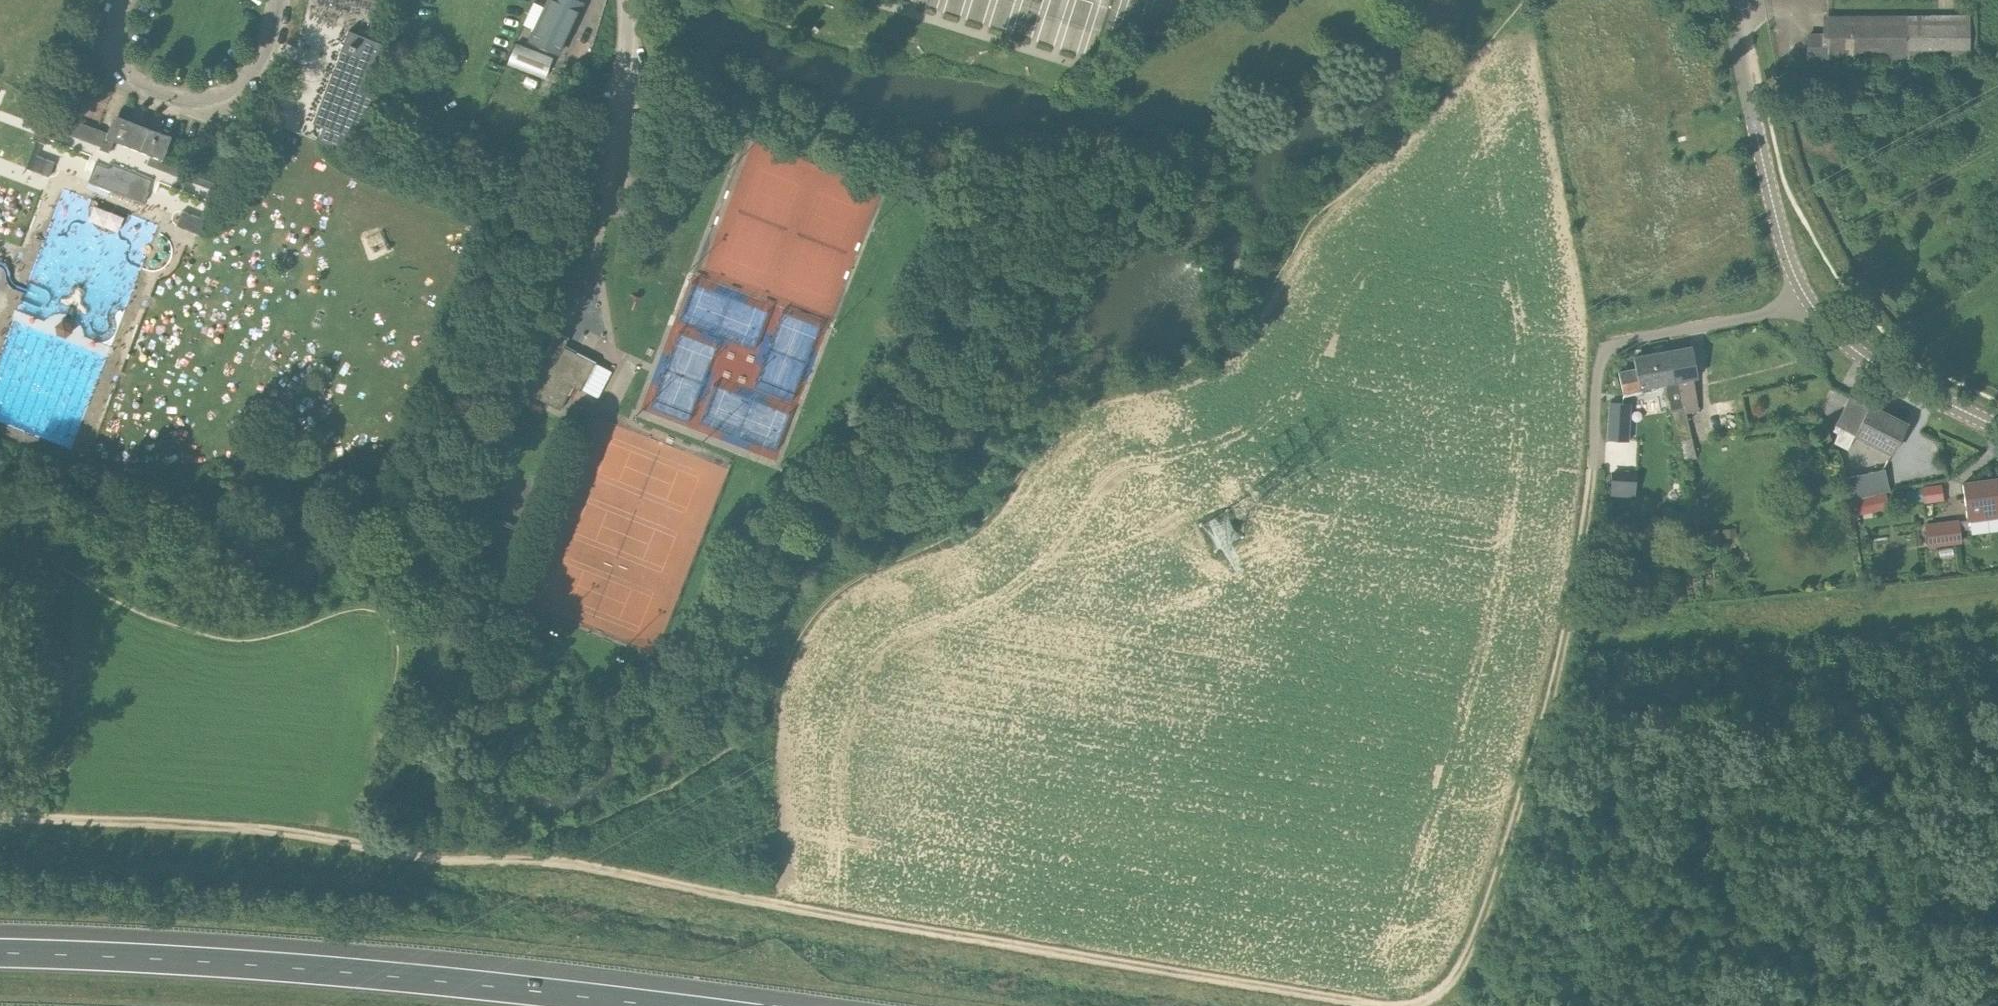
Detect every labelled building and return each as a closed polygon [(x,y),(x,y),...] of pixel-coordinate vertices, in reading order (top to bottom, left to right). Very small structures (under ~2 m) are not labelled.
[(574,0),(547,0),(527,45),(554,56),(562,58),(585,5),(574,0)] [(1970,59),(1970,16),(1828,17),(1828,36),(1809,35),(1809,58),(1970,59)] [(1978,37),(1987,37),(1987,23),(1978,23),(1978,37)] [(332,76),(314,123),(324,127),(319,141),(341,149),(346,135),(361,141),(378,98),(379,96),(364,90),(382,43),(378,41),(349,30),(335,68),(332,76)] [(517,42),(509,62),(546,77),(554,56),(527,45),(517,42)] [(132,132),(112,123),(108,133),(45,109),(38,126),(52,131),(53,128),(101,147),(100,149),(109,153),(115,140),(127,145),(132,132)] [(151,154),(164,159),(173,137),(116,115),(112,123),(132,132),(127,145),(151,154)] [(37,140),(26,168),(49,177),(55,162),(37,155),(42,142),(37,140)] [(210,189),(204,204),(205,205),(211,207),(216,209),(225,187),(225,186),(162,162),(164,159),(151,154),(150,158),(148,164),(210,189)] [(109,167),(96,162),(89,181),(145,203),(154,179),(110,162),(109,167)] [(200,235),(211,207),(205,205),(200,218),(183,211),(177,226),(200,235)] [(540,367),(527,393),(561,410),(573,387),(582,391),(596,363),(577,353),(565,347),(569,339),(558,333),(548,350),(540,367)] [(1689,427),(1686,413),(1699,411),(1695,380),(1699,379),(1693,347),(1672,351),(1679,389),(1667,391),(1681,457),(1695,454),(1694,446),(1692,447),(1691,439),(1692,439),(1691,436),(1697,435),(1695,426),(1689,427)] [(1679,389),(1672,351),(1634,358),(1636,369),(1618,372),(1622,392),(1656,388),(1656,386),(1666,385),(1667,391),(1679,389)] [(1892,455),(1907,424),(1851,397),(1834,432),(1839,434),(1835,443),(1848,450),(1855,436),(1892,455)] [(1626,405),(1609,404),(1609,441),(1634,442),(1634,419),(1626,419),(1626,405)] [(1889,500),(1888,492),(1891,492),(1885,469),(1844,478),(1850,501),(1863,498),(1866,515),(1894,509),(1892,500),(1889,500)] [(1997,515),(1997,480),(1963,487),(1970,520),(1997,515)] [(1925,484),(1927,501),(1947,498),(1944,481),(1925,484)] [(1911,486),(1911,500),(1925,500),(1925,487),(1911,486)] [(1838,510),(1850,509),(1847,496),(1836,498),(1838,510)] [(1938,548),(1964,543),(1960,520),(1934,525),(1938,548)] [(1700,548),(1720,546),(1718,529),(1697,532),(1700,548)]
